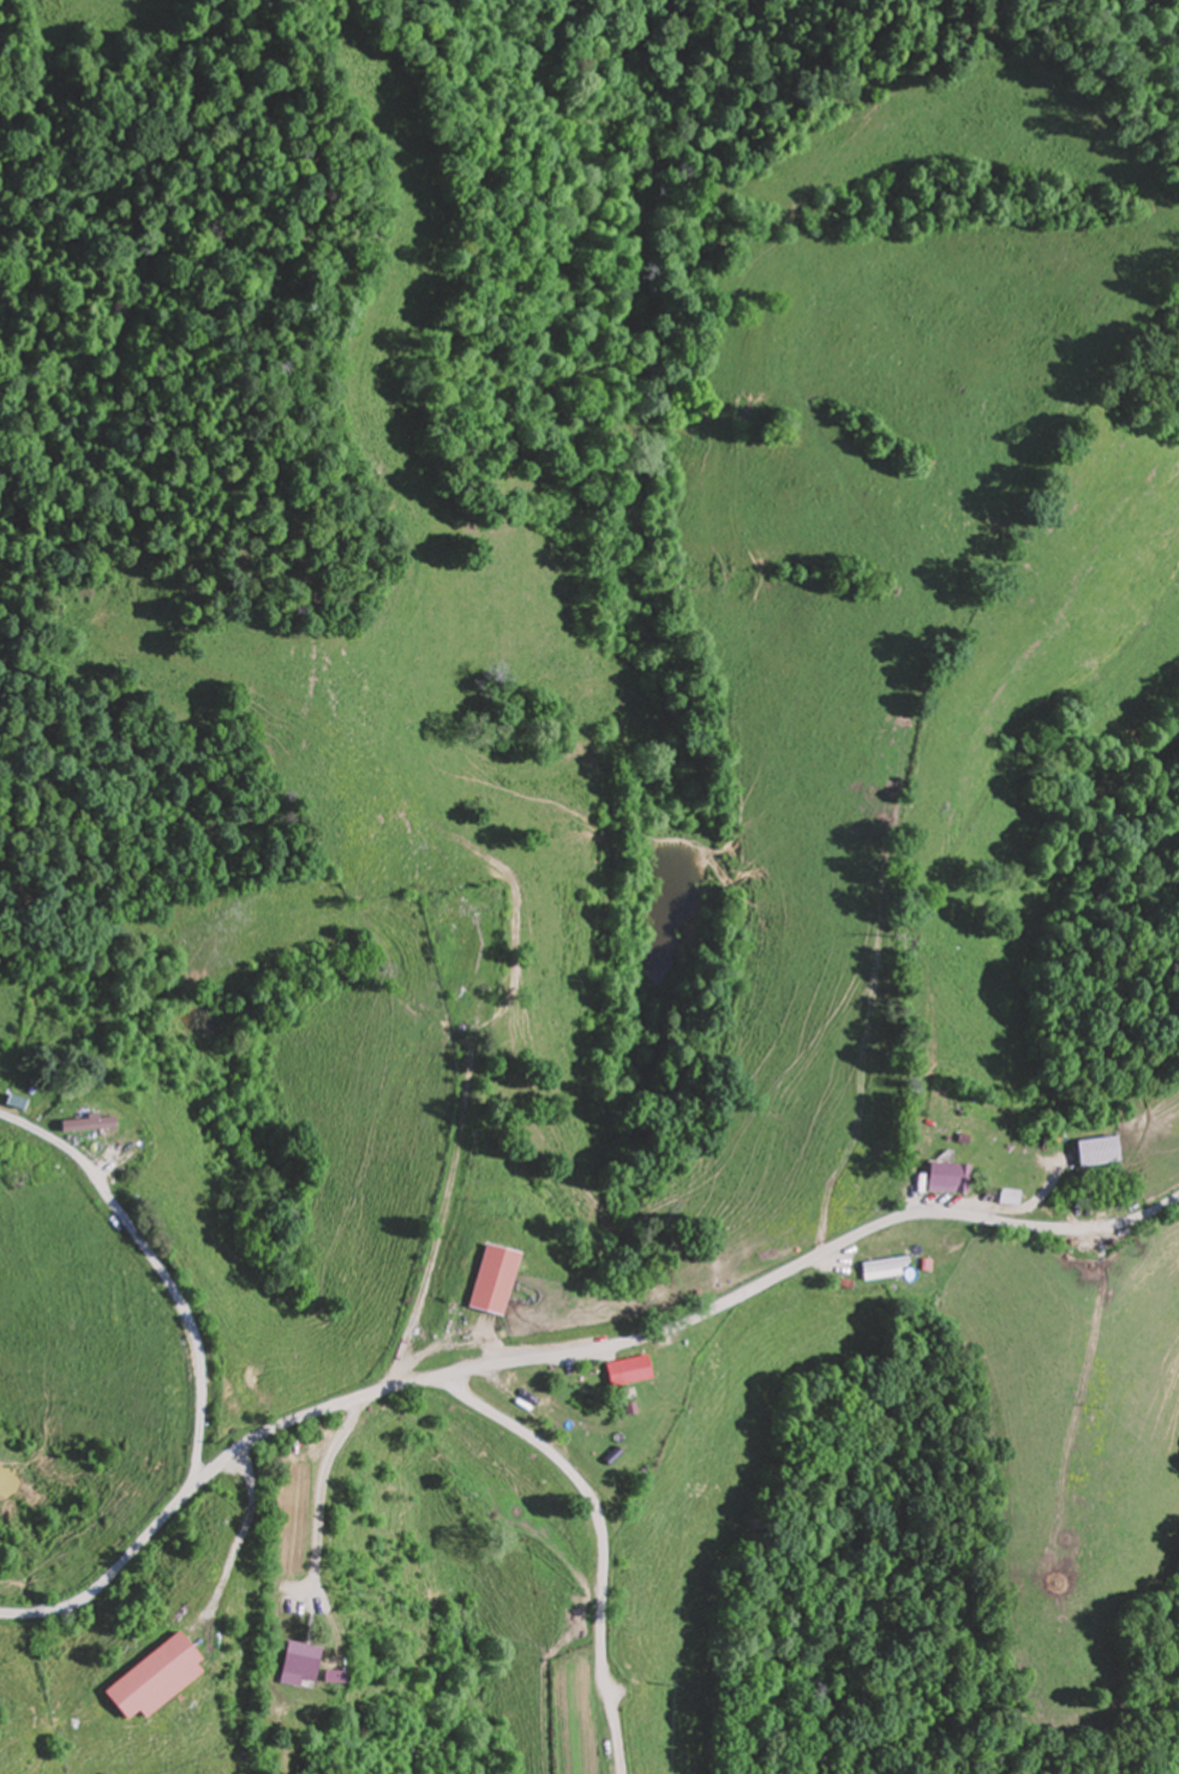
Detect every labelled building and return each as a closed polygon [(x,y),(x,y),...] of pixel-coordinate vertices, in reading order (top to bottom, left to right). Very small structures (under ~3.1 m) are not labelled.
[(16,1111),(19,1103),(3,1096),(0,1103),(0,1104),(16,1111)] [(110,1128),(109,1116),(53,1122),(54,1134),(110,1128)] [(1116,1163),(1113,1136),(1071,1142),(1075,1169),(1116,1163)] [(954,1180),(954,1163),(944,1163),(944,1158),(921,1158),(921,1180),(954,1180)] [(1013,1202),(1013,1191),(995,1191),(995,1202),(1013,1202)] [(513,1252),(477,1245),(464,1310),(500,1317),(513,1252)] [(857,1261),(859,1280),(901,1278),(900,1269),(909,1268),(909,1258),(857,1261)] [(647,1379),(642,1356),(599,1365),(604,1388),(647,1379)] [(95,1692),(118,1724),(131,1714),(135,1721),(200,1673),(171,1635),(95,1692)] [(274,1681),(306,1688),(315,1650),(295,1645),(293,1651),(282,1649),(274,1681)]
